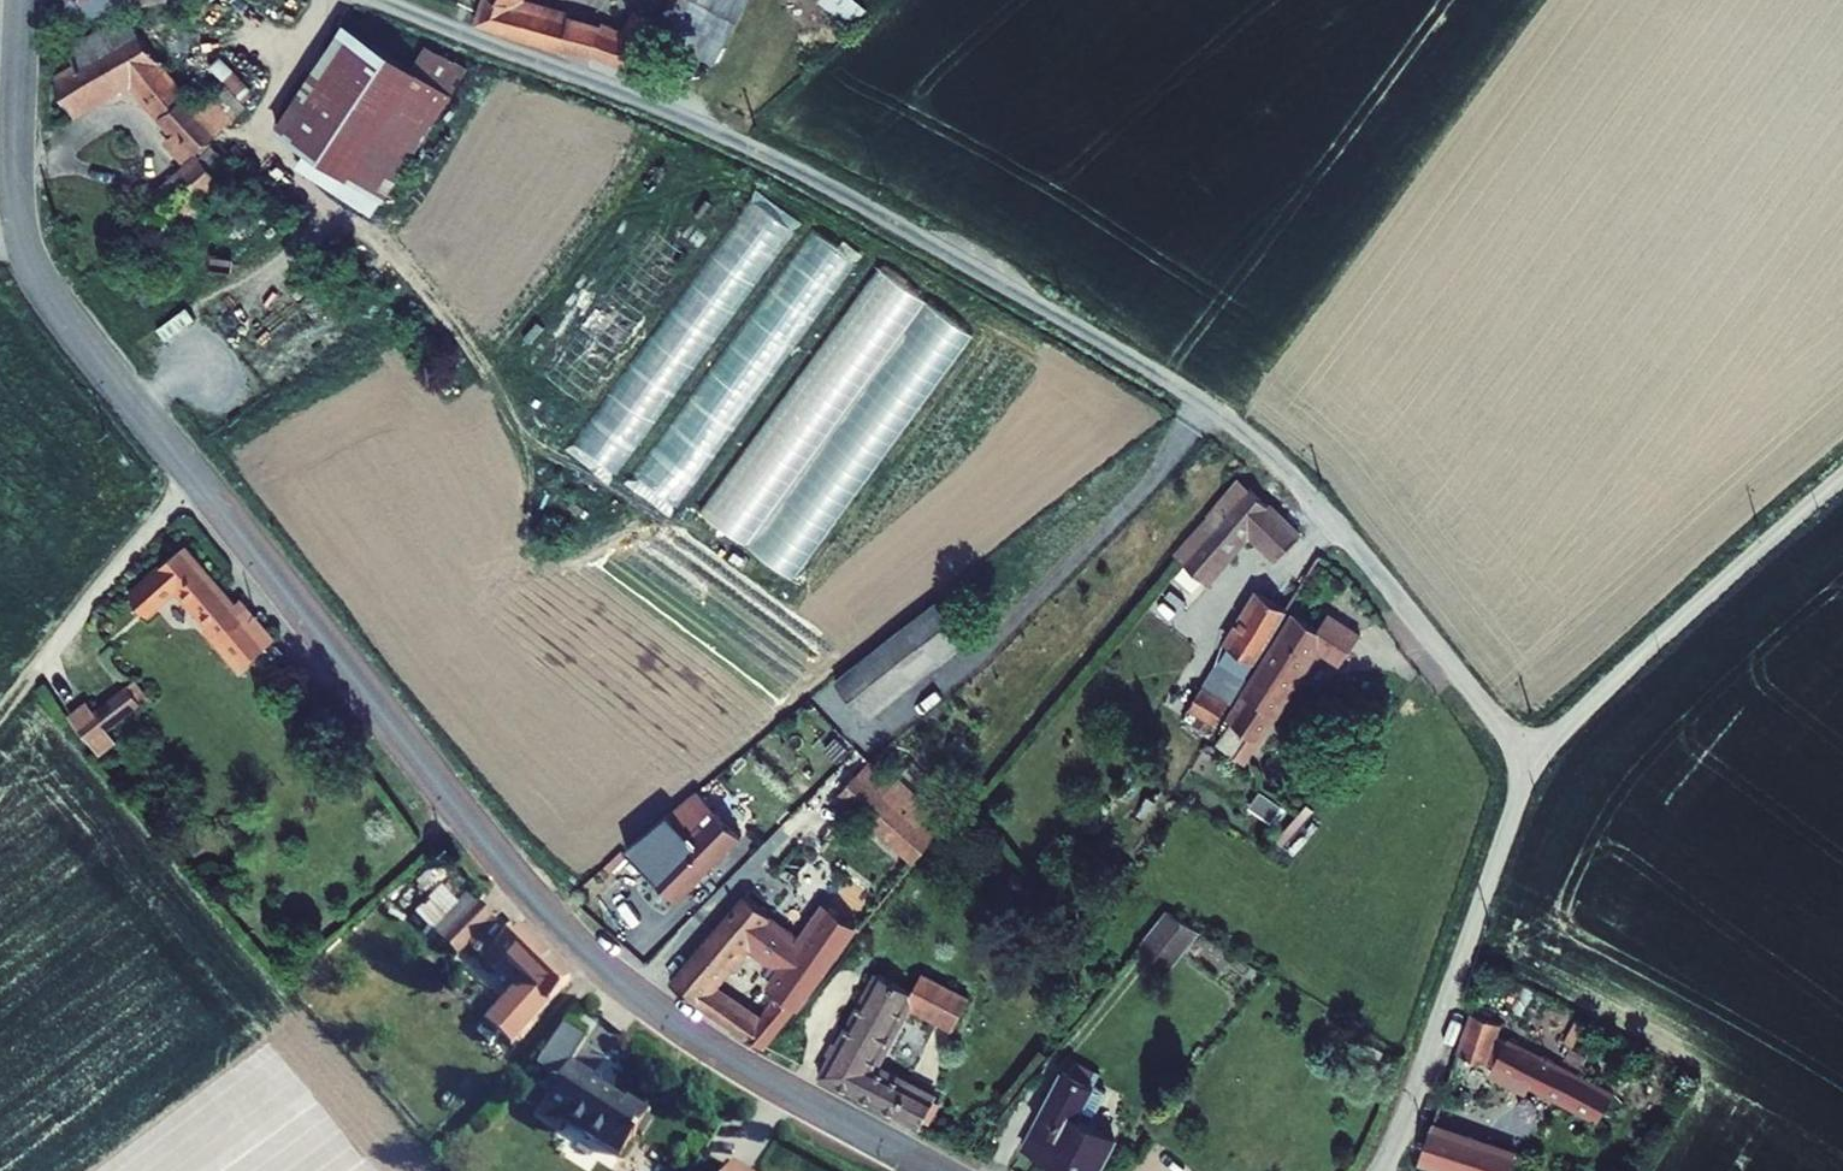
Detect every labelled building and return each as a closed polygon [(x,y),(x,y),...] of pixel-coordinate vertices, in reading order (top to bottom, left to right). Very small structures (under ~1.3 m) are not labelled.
[(70,26),(127,11),(128,0),(71,0),(70,26)] [(487,13),(483,21),(557,45),(569,42),(635,63),(641,52),(658,20),(668,0),(637,0),(620,33),(609,29),(608,31),(581,20),(581,18),(533,0),(493,0),(487,13)] [(658,20),(641,52),(657,60),(674,28),(713,52),(744,0),(668,0),(658,20)] [(854,23),(873,2),(871,0),(827,0),(854,23)] [(78,64),(55,78),(63,94),(75,113),(136,77),(177,128),(171,133),(189,156),(235,119),(217,97),(203,109),(128,17),(70,50),(78,64)] [(422,70),(350,22),(284,127),(328,156),(391,199),(450,109),(413,84),(422,70)] [(225,176),(207,155),(182,177),(200,199),(225,176)] [(200,199),(182,177),(150,201),(168,224),(200,199)] [(627,478),(799,213),(755,185),(584,450),(627,478)] [(813,225),(690,416),(730,442),(853,251),(813,225)] [(878,266),(777,416),(818,442),(792,480),(815,495),(803,512),(823,526),(809,545),(792,534),(780,552),(810,572),(973,329),(878,266)] [(151,317),(170,337),(212,298),(194,278),(151,317)] [(609,293),(568,346),(603,374),(645,320),(609,293)] [(1300,528),(1256,488),(1226,520),(1219,514),(1183,554),(1209,577),(1253,531),(1277,552),(1300,528)] [(206,631),(239,671),(274,642),(240,601),(234,607),(186,549),(130,595),(146,615),(177,589),(210,628),(206,631)] [(1256,662),(1289,610),(1261,592),(1228,646),(1256,662)] [(844,663),(830,676),(861,717),(965,640),(934,598),(844,663)] [(1231,725),(1218,745),(1235,757),(1241,747),(1250,753),(1318,647),(1342,664),(1361,635),(1328,613),(1319,630),(1295,613),(1227,722),(1231,725)] [(1256,662),(1228,646),(1203,688),(1228,703),(1230,705),(1256,662)] [(142,703),(150,696),(136,679),(128,685),(142,703)] [(70,715),(101,752),(115,740),(108,731),(142,703),(128,685),(95,712),(86,702),(70,715)] [(1228,703),(1203,688),(1202,688),(1183,719),(1209,735),(1228,703)] [(749,834),(787,801),(741,759),(709,787),(746,830),(749,834)] [(939,809),(880,761),(849,799),(923,859),(941,837),(926,824),(939,809)] [(709,787),(705,783),(635,843),(689,904),(710,886),(698,872),(746,830),(709,787)] [(1261,791),(1251,807),(1272,821),(1282,805),(1261,791)] [(467,952),(506,920),(488,899),(484,902),(476,891),(441,921),(467,952)] [(757,913),(765,904),(749,893),(672,980),(697,997),(746,1030),(763,1042),(863,926),(839,909),(806,947),(757,913)] [(1208,934),(1174,913),(1143,950),(1174,974),(1208,934)] [(580,977),(522,923),(491,956),(505,969),(514,959),(544,987),(524,1008),(515,999),(496,1018),(519,1041),(580,977)] [(913,990),(880,973),(821,1075),(921,1125),(936,1096),(877,1064),(911,1000),(959,1024),(974,996),(924,970),(913,990)] [(1480,997),(1448,1090),(1476,1102),(1509,1008),(1480,997)] [(1517,1030),(1505,1054),(1609,1110),(1622,1087),(1581,1064),(1565,1056),(1517,1030)] [(1573,1042),(1565,1056),(1581,1064),(1588,1051),(1573,1042)] [(579,1059),(547,1113),(569,1127),(575,1117),(631,1151),(658,1107),(636,1093),(634,1097),(600,1076),(602,1073),(579,1059)] [(1062,1070),(1023,1147),(1075,1170),(1096,1170),(1114,1136),(1080,1119),(1097,1088),(1062,1070)] [(1427,1147),(1492,1170),(1513,1170),(1523,1146),(1494,1134),(1439,1113),(1427,1147)] [(1498,1124),(1494,1134),(1523,1146),(1524,1144),(1526,1136),(1498,1124)] [(1524,1144),(1523,1146),(1513,1170),(1543,1170),(1549,1154),(1524,1144)] [(740,1161),(733,1170),(756,1170),(740,1161)]
